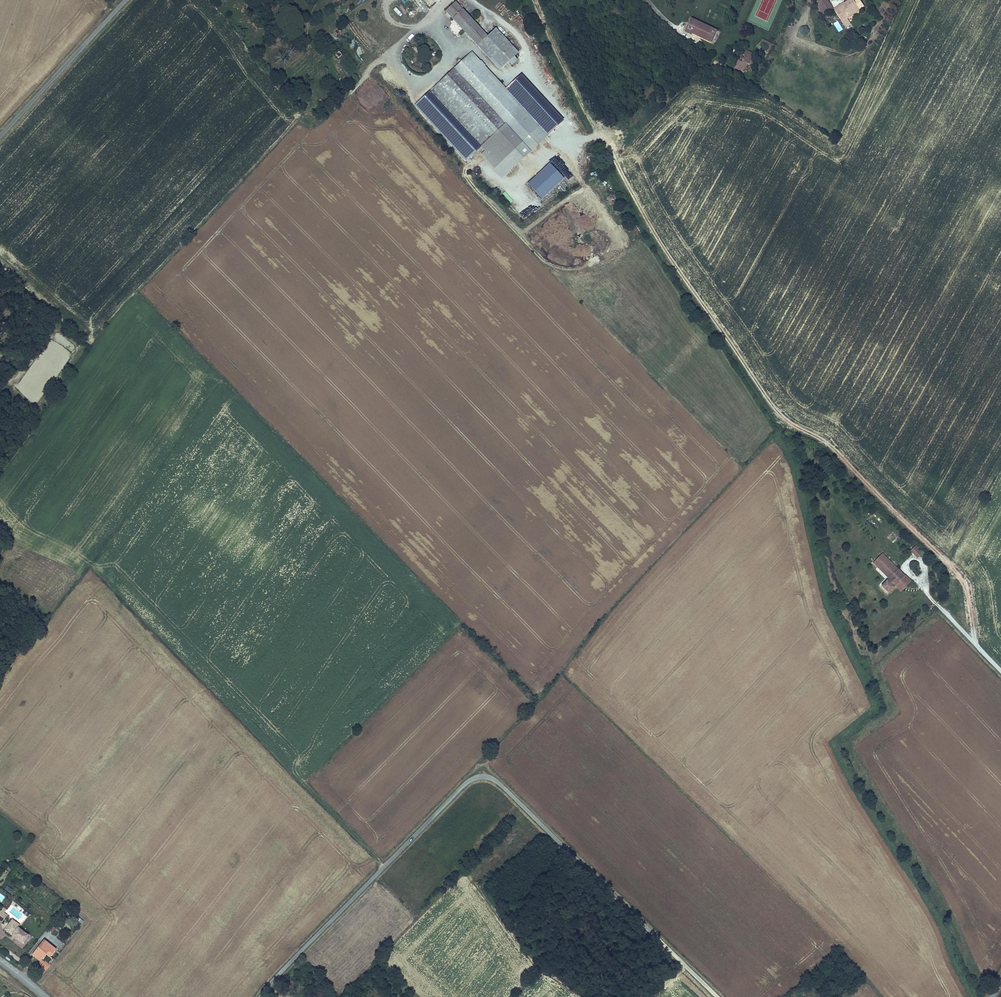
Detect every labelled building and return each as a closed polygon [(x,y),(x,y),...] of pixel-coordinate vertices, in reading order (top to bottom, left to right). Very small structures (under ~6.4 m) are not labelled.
[(821,6),(828,1),(828,0),(817,0),(820,5),(817,6),(823,15),(826,13),(821,6)] [(847,18),(861,10),(854,0),(848,0),(844,3),(844,2),(837,6),(840,10),(836,12),(841,19),(846,16),(847,18)] [(826,13),(833,8),(828,1),(821,6),(826,13)] [(477,45),(487,36),(455,2),(445,11),(477,45)] [(846,27),(851,24),(847,18),(846,16),(841,19),(846,27)] [(711,42),(717,30),(691,17),(685,30),(711,42)] [(364,25),(372,30),(376,24),(368,19),(364,25)] [(363,46),(368,41),(353,26),(348,31),(363,46)] [(496,28),(487,36),(477,45),(500,69),(518,52),(496,28)] [(765,51),(770,53),(774,44),(762,38),(760,42),(768,46),(765,51)] [(347,45),(353,50),(358,44),(353,39),(347,45)] [(734,67),(744,72),(748,64),(749,64),(755,53),(747,50),(744,57),(740,56),(734,67)] [(549,134),(472,52),(454,68),(505,123),(531,151),(549,134)] [(480,146),(505,123),(454,68),(429,91),(480,146)] [(466,160),(480,146),(429,91),(415,105),(466,160)] [(531,151),(505,123),(480,146),(484,151),(481,154),(502,177),(531,151)] [(538,160),(547,153),(540,145),(531,153),(538,160)] [(526,158),(522,162),(527,168),(531,164),(526,158)] [(550,166),(528,185),(542,200),(563,181),(550,166)] [(889,593),(895,586),(905,576),(882,554),(873,564),(878,568),(881,564),(888,571),(885,574),(890,579),(887,581),(882,587),(889,593)] [(878,568),(885,574),(888,571),(881,564),(878,568)] [(905,576),(895,586),(901,591),(911,581),(905,576)] [(12,895),(15,892),(8,885),(5,889),(12,895)] [(18,906),(17,908),(11,904),(5,912),(22,923),(29,913),(18,906)] [(15,928),(17,927),(18,925),(11,920),(8,923),(15,928)] [(28,935),(17,927),(15,928),(8,923),(3,930),(22,943),(28,935)] [(44,940),(33,954),(38,957),(49,943),(44,940)] [(41,960),(43,957),(47,953),(50,956),(56,949),(49,943),(38,957),(41,960)]
